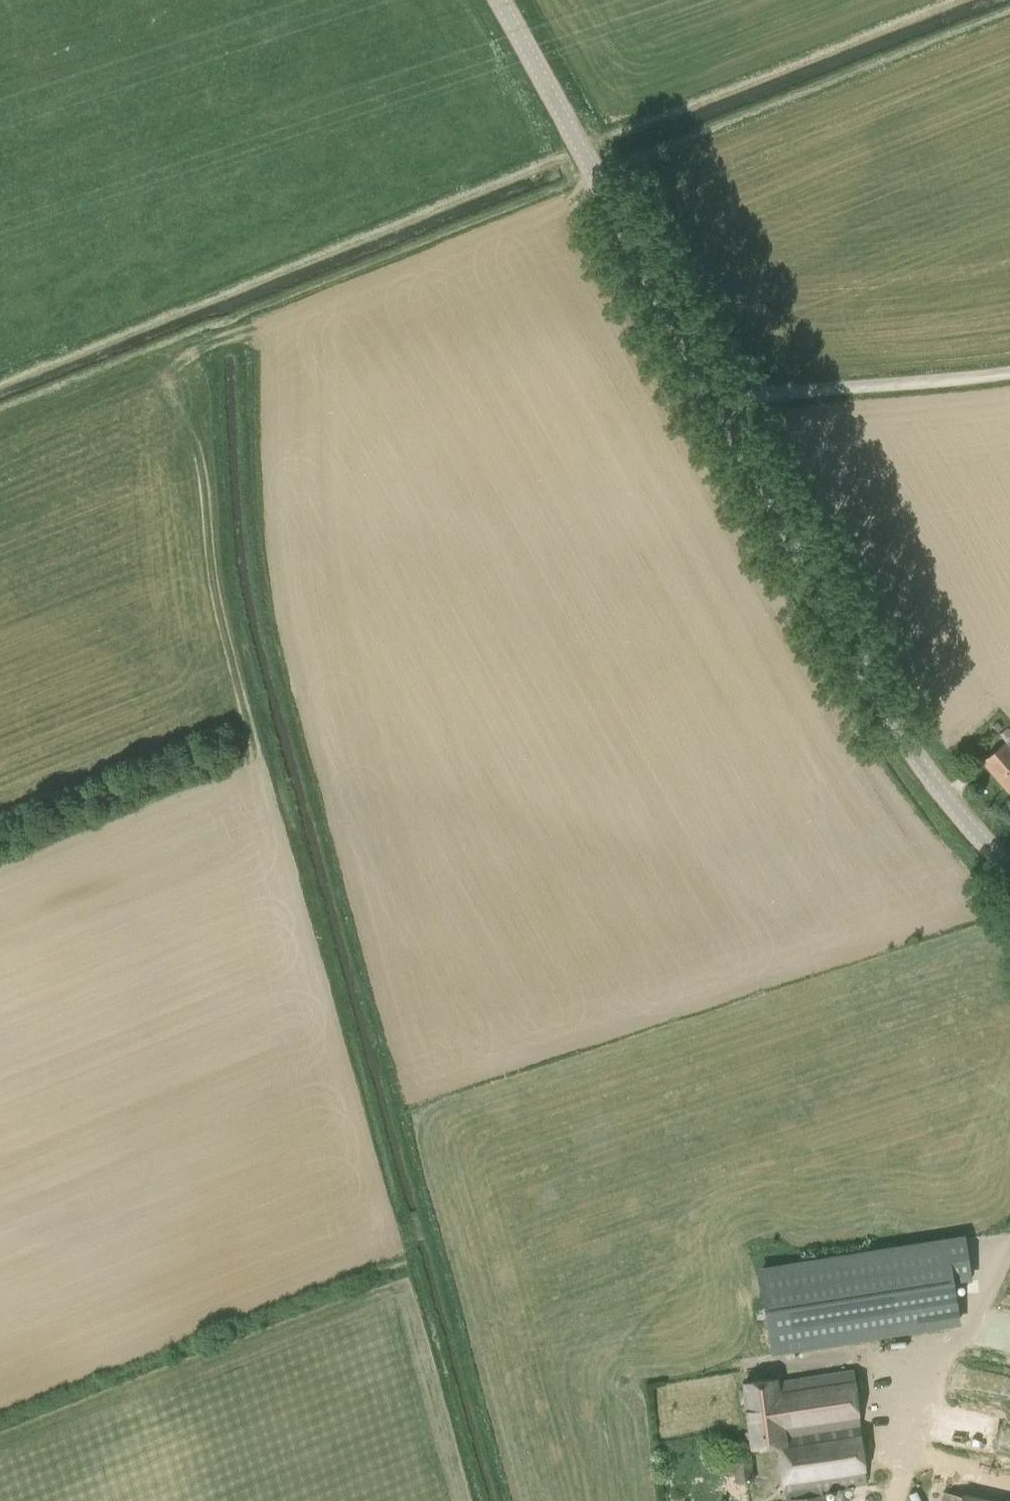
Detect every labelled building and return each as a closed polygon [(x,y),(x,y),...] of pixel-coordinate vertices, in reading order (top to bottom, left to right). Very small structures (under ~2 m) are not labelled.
[(993,725),(998,731),(1003,727),(998,721),(993,725)] [(1009,792),(1009,790),(1009,750),(1005,744),(983,762),(1009,792)] [(960,1324),(954,1283),(972,1280),(965,1234),(758,1267),(774,1353),(960,1324)] [(745,1385),(749,1416),(858,1404),(855,1375),(779,1384),(778,1381),(745,1385)] [(858,1404),(749,1416),(752,1447),(776,1445),(783,1490),(785,1492),(786,1500),(827,1500),(827,1494),(823,1494),(822,1491),(867,1485),(858,1404)] [(735,1483),(754,1479),(751,1457),(732,1460),(735,1483)] [(943,1492),(941,1500),(986,1500),(943,1492)]
